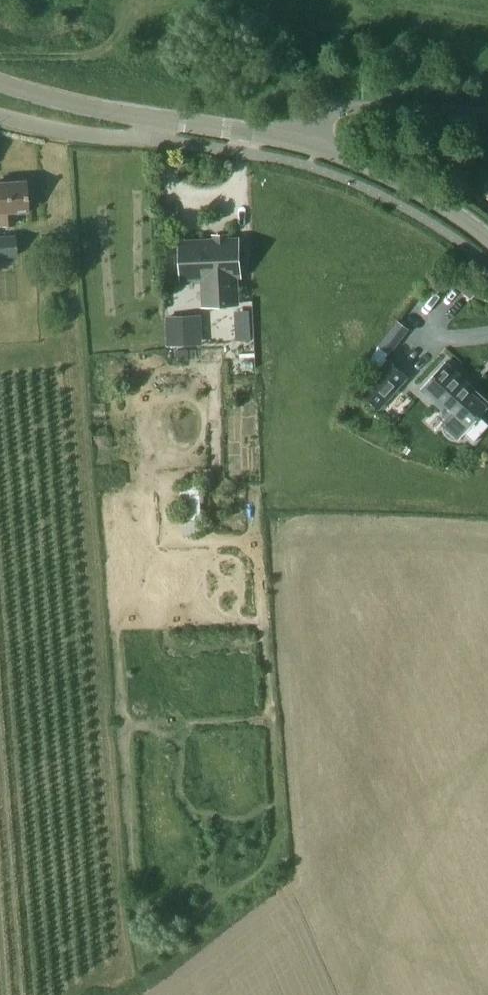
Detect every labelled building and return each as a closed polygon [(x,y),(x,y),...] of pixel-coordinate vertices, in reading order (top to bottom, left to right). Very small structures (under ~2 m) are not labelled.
[(15,226),(14,211),(26,210),(24,181),(0,183),(0,227),(15,226)] [(15,234),(0,236),(0,258),(18,256),(15,234)] [(237,240),(181,242),(182,275),(213,274),(215,302),(235,301),(234,273),(238,273),(237,240)] [(412,304),(393,330),(406,340),(425,314),(412,304)] [(167,317),(168,345),(188,345),(187,317),(167,317)] [(236,340),(250,340),(250,326),(236,326),(236,340)] [(359,390),(380,409),(409,377),(388,358),(359,390)] [(442,424),(443,424),(445,432),(445,434),(449,436),(451,438),(454,439),(458,438),(460,439),(487,407),(464,386),(468,382),(445,361),(421,389),(443,409),(446,405),(453,411),(442,424)] [(198,485),(178,484),(176,512),(196,513),(198,485)]
